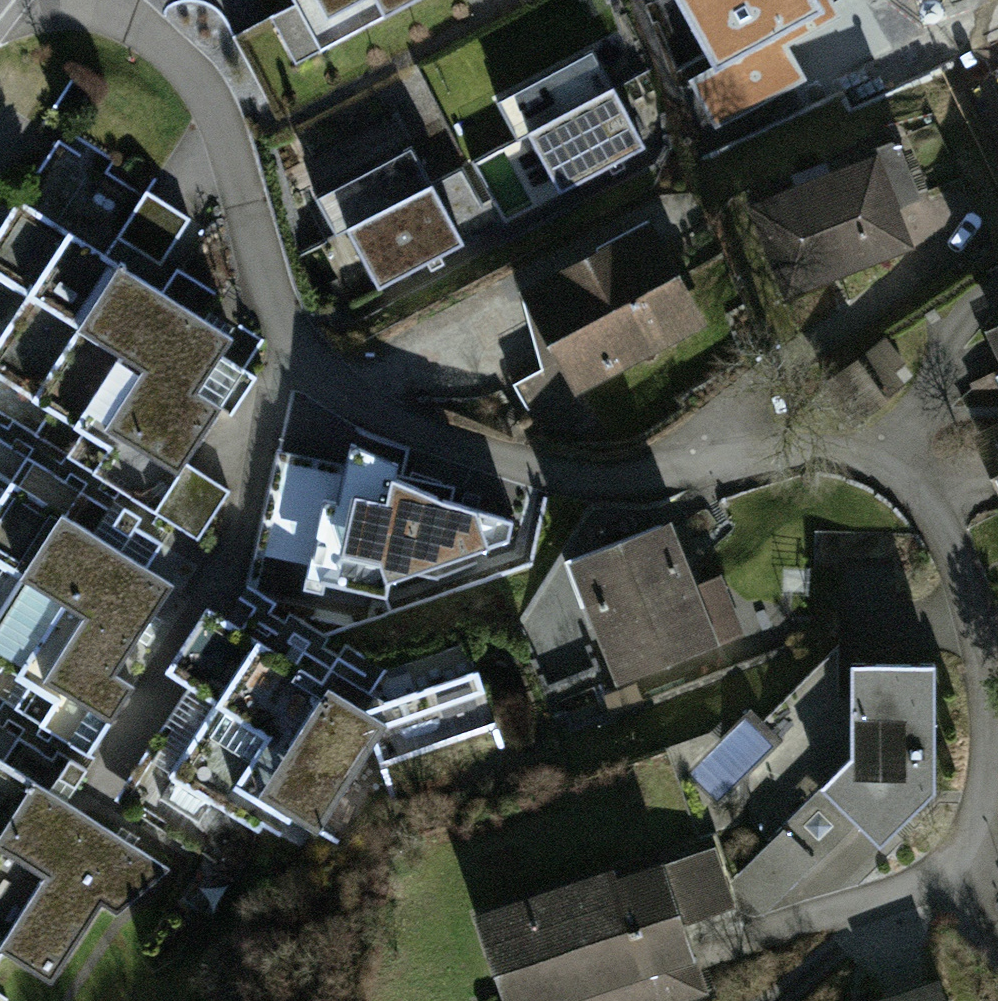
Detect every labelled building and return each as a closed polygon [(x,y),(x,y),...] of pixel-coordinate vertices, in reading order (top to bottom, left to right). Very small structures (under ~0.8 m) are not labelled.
[(318,51),(412,0),(290,0),(318,51)] [(715,73),(690,87),(712,128),(805,78),(787,44),(834,19),(824,0),(676,0),(715,73)] [(646,143),(591,41),(493,94),(548,196),(646,143)] [(56,114),(0,206),(0,442),(192,558),(231,494),(187,466),(265,342),(204,206),(56,114)] [(466,247),(409,140),(311,192),(368,299),(466,247)] [(877,167),(752,219),(794,320),(918,268),(877,167)] [(660,241),(532,299),(536,376),(506,399),(545,451),(587,420),(576,396),(704,338),(660,241)] [(988,340),(997,366),(997,336),(988,340)] [(883,342),(859,364),(883,391),(908,369),(883,342)] [(290,387),(249,504),(209,593),(336,669),(537,578),(530,507),(290,387)] [(973,442),(997,507),(997,432),(973,442)] [(0,442),(0,714),(73,759),(196,560),(192,558),(0,442)] [(676,538),(578,568),(617,690),(744,650),(723,584),(693,594),(676,538)] [(364,705),(198,609),(152,677),(171,692),(106,787),(211,856),(293,831),(505,788),(476,681),(364,705)] [(933,656),(858,658),(852,751),(820,779),(877,836),(929,784),(933,656)] [(0,714),(0,995),(10,1000),(45,1000),(103,911),(118,920),(174,870),(52,792),(73,759),(0,714)] [(483,915),(509,1000),(696,1000),(713,996),(703,961),(693,927),(732,915),(712,846),(483,915)] [(940,977),(876,997),(877,1000),(948,1000),(940,977)]
